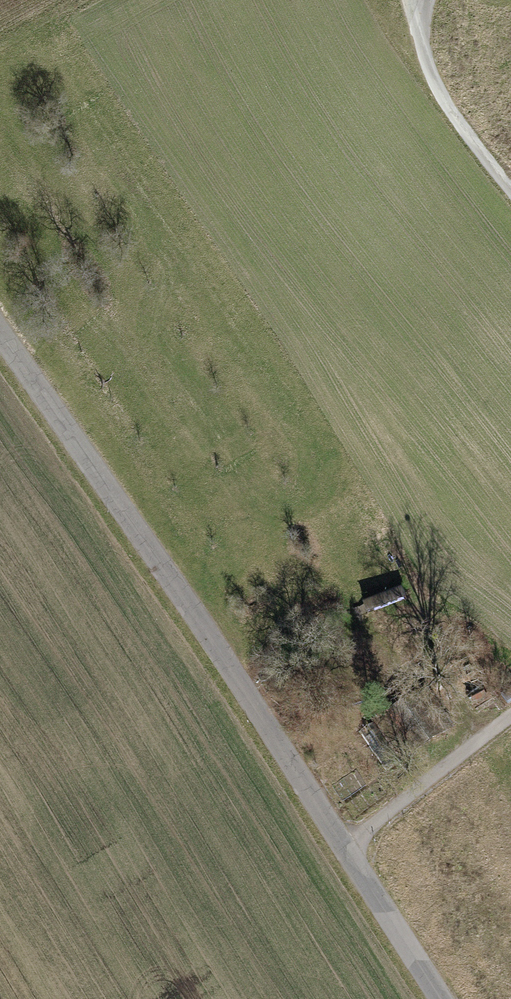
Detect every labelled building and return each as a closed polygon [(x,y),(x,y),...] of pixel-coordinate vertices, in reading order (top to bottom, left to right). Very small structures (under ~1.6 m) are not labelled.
[(371,618),(407,599),(402,589),(366,608),(371,618)]
